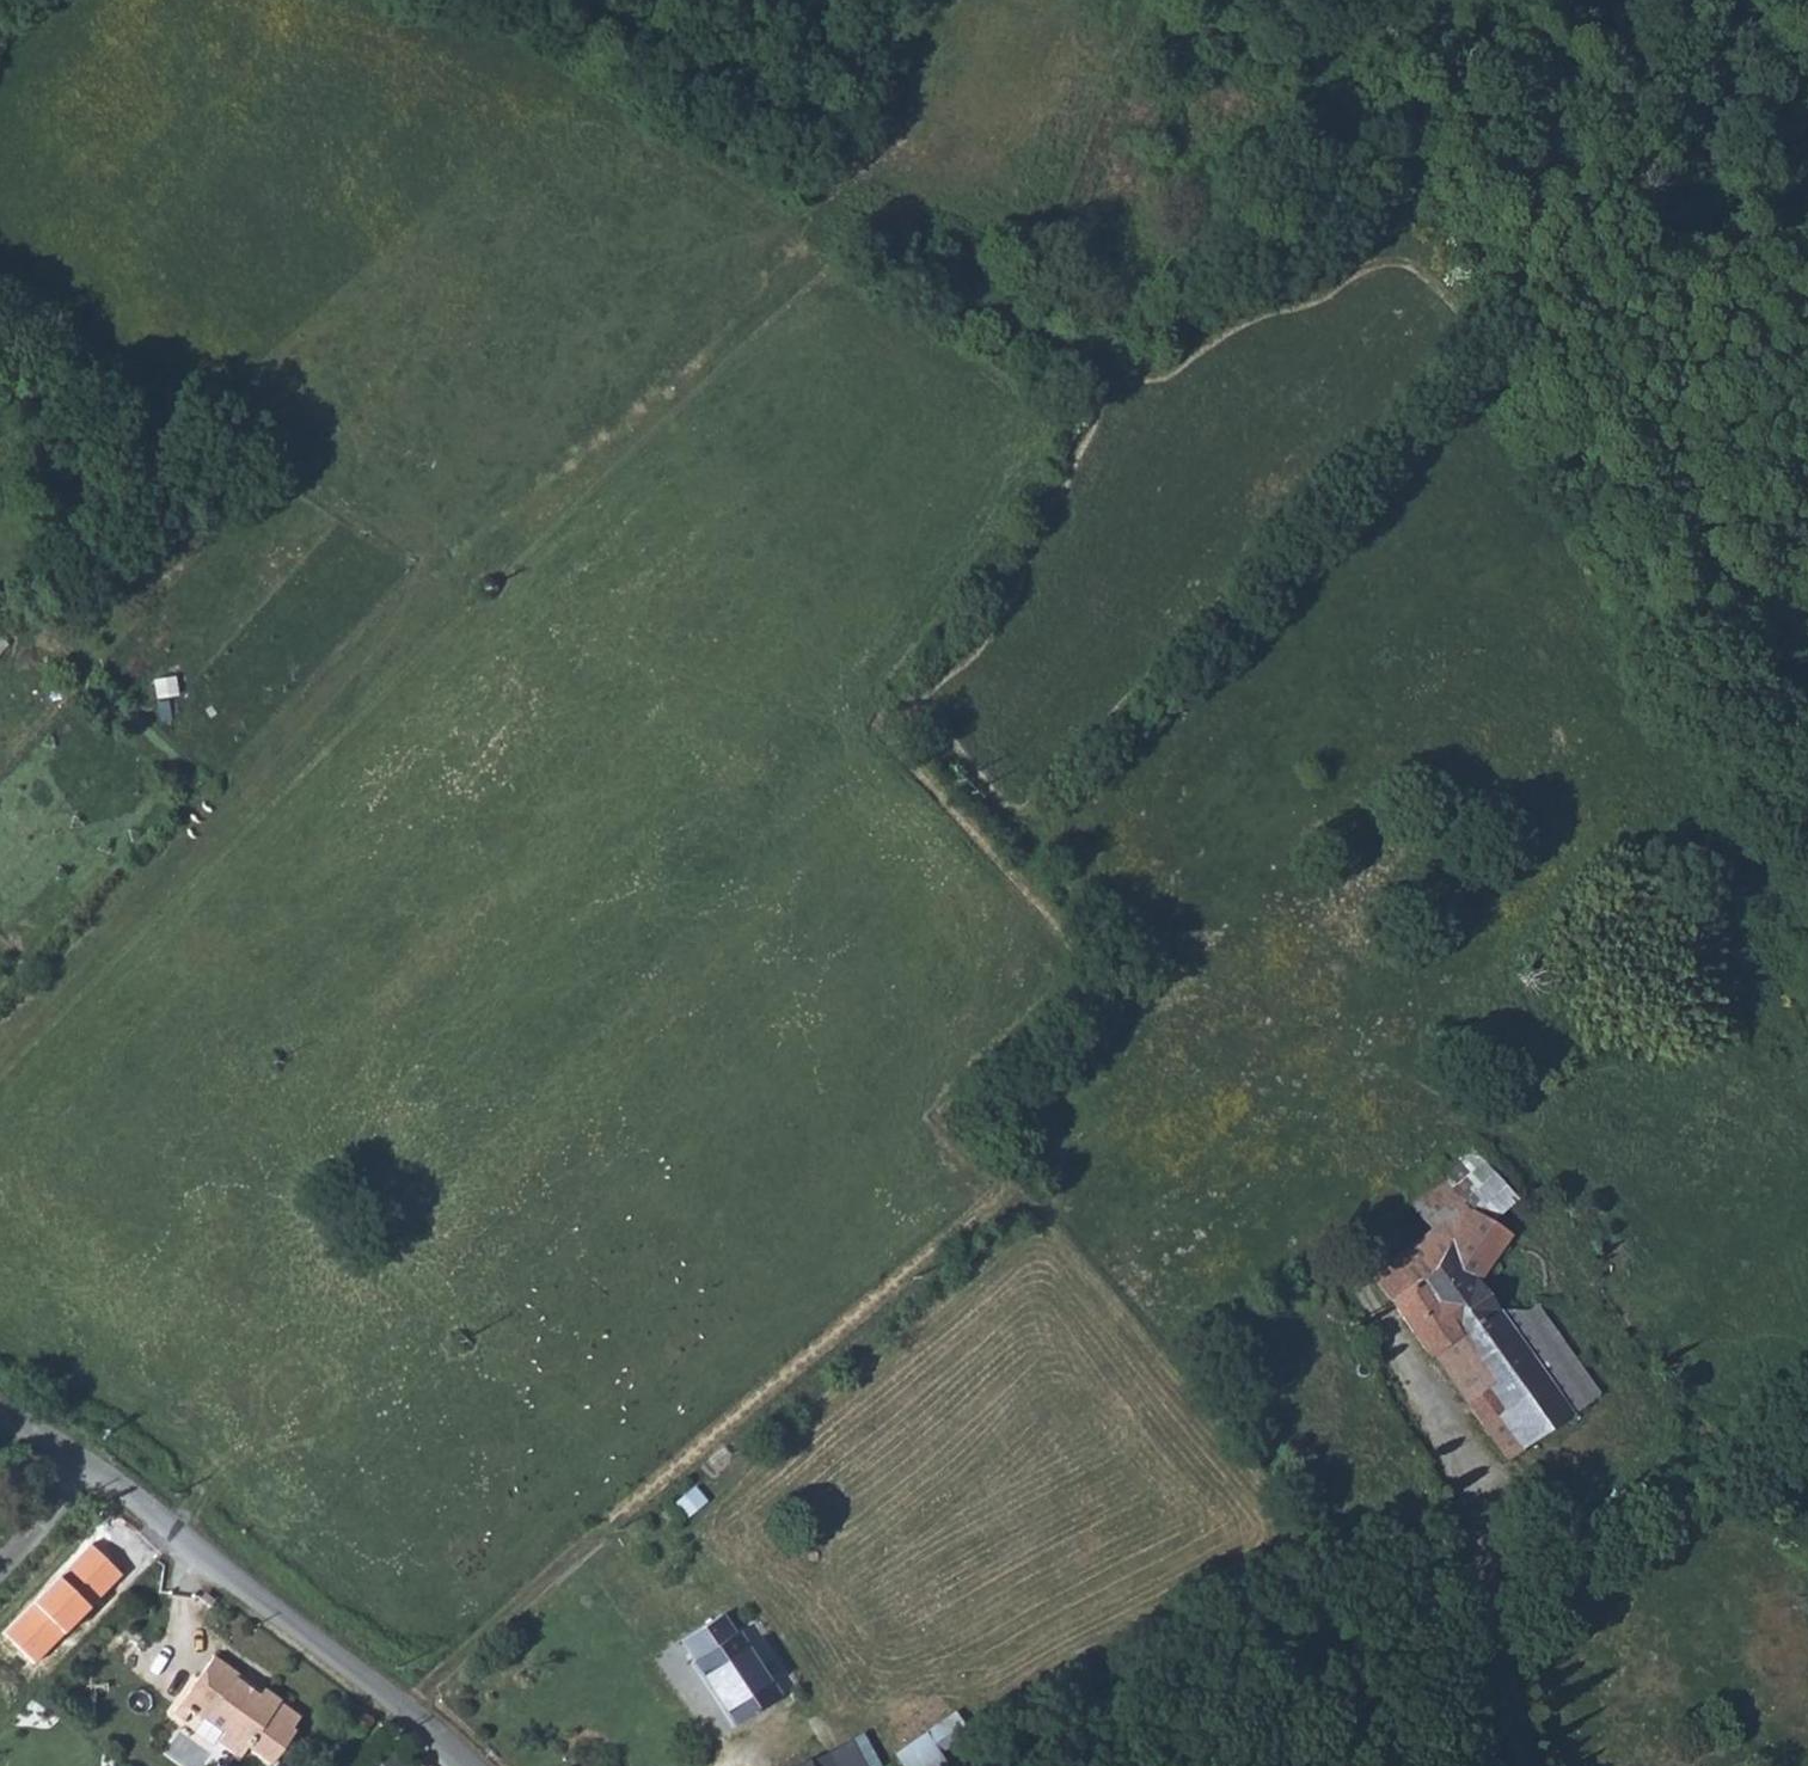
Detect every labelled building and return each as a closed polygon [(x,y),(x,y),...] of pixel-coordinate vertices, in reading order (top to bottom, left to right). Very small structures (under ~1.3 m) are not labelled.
[(1471,1151),(1454,1165),(1494,1215),(1511,1202),(1471,1151)] [(1457,1213),(1422,1266),(1397,1284),(1382,1264),(1368,1274),(1384,1301),(1376,1305),(1419,1369),(1422,1367),(1462,1426),(1527,1376),(1481,1313),(1460,1287),(1492,1240),(1457,1213)] [(1580,1396),(1516,1308),(1504,1318),(1568,1406),(1580,1396)] [(1568,1406),(1504,1318),(1481,1313),(1527,1376),(1526,1436),(1568,1406)] [(1527,1376),(1462,1426),(1489,1463),(1526,1436),(1527,1376)] [(125,1577),(93,1544),(2,1631),(34,1664),(125,1577)] [(749,1637),(743,1640),(731,1621),(692,1648),(704,1666),(699,1669),(743,1734),(792,1701),(749,1637)] [(254,1689),(215,1663),(173,1717),(186,1726),(193,1716),(226,1737),(222,1744),(244,1761),(252,1748),(274,1765),(299,1733),(289,1726),(298,1715),(278,1700),(280,1698),(259,1682),(254,1689)] [(899,1765),(935,1765),(952,1754),(929,1722),(889,1752),(899,1765)] [(388,1753),(376,1765),(401,1765),(388,1753)]
